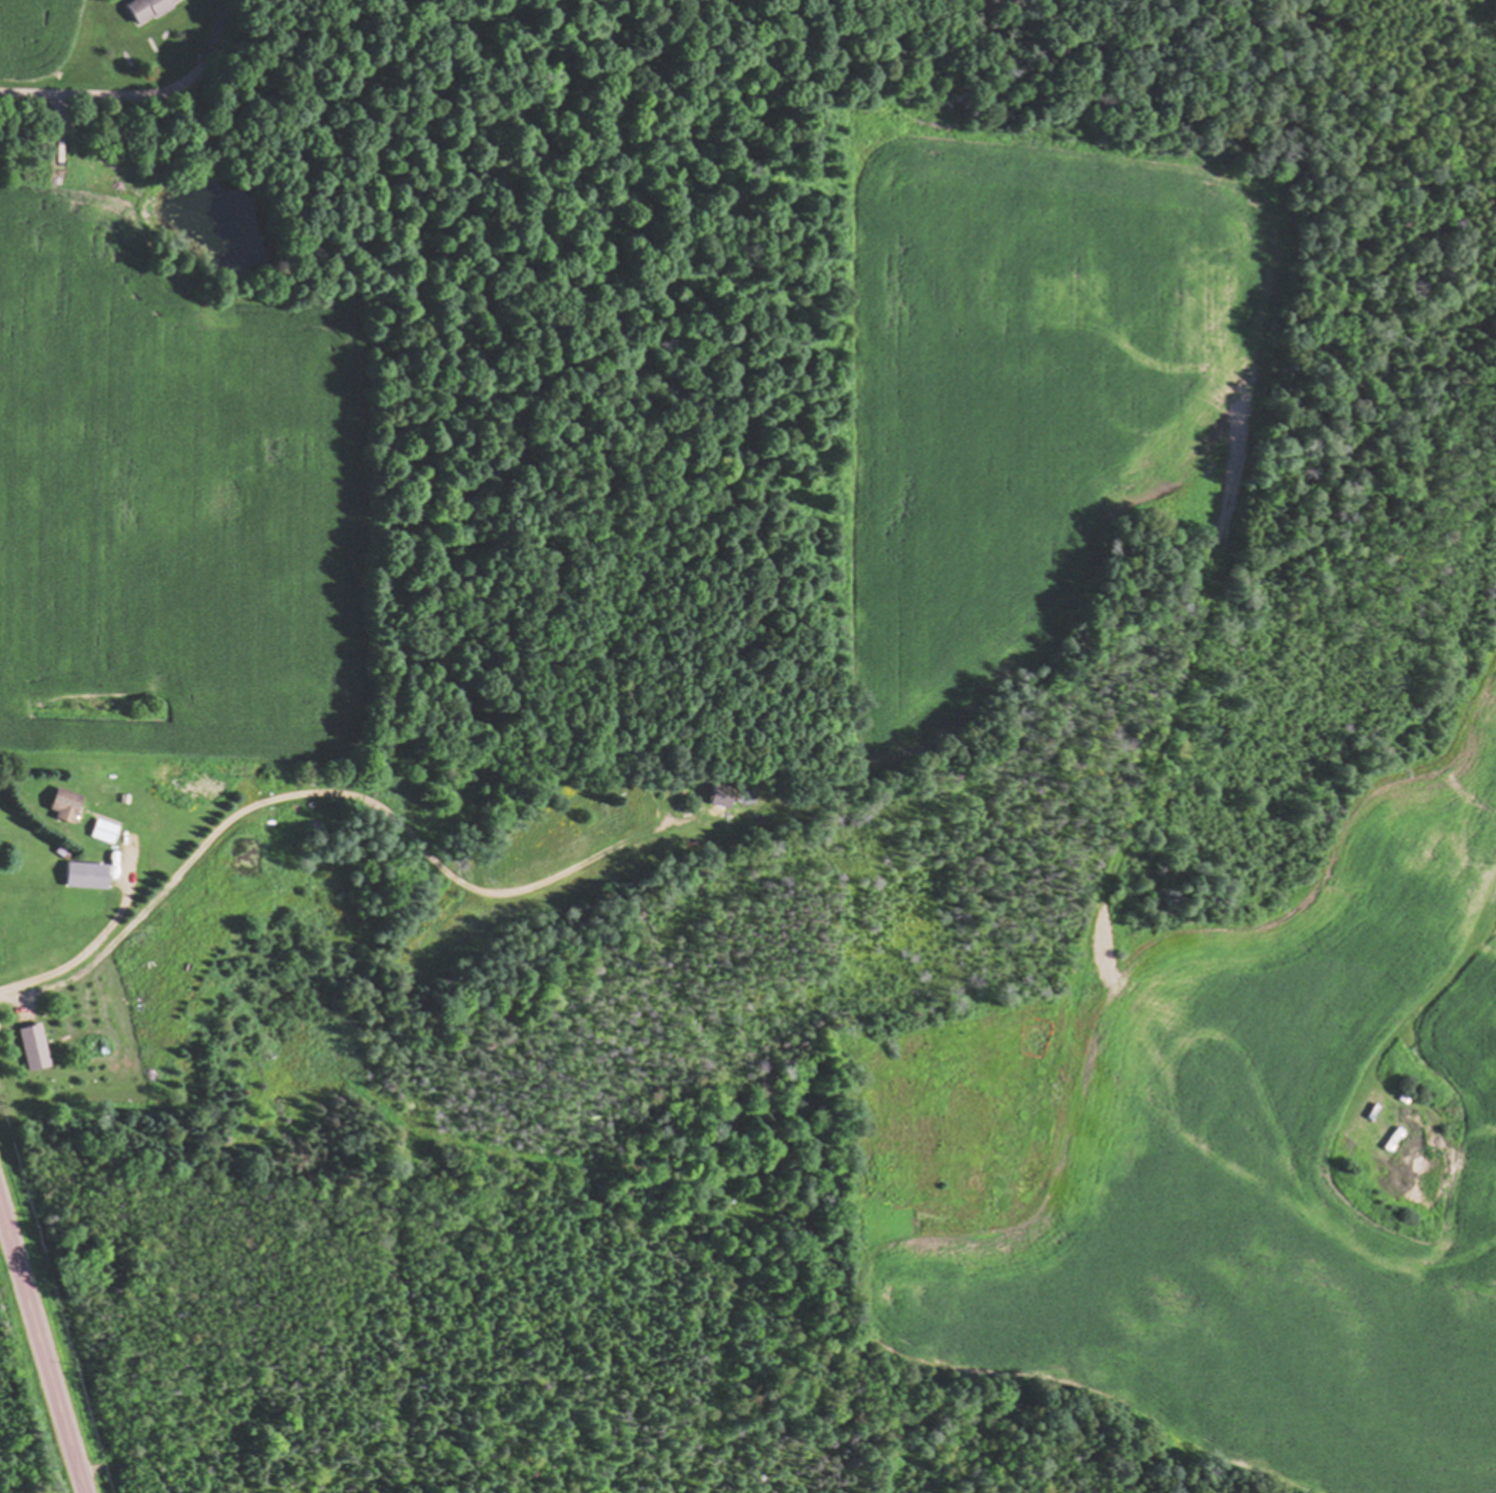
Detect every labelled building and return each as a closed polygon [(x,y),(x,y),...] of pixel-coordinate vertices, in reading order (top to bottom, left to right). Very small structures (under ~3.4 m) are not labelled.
[(143,28),(188,0),(138,0),(129,5),(143,28)] [(59,814),(57,820),(82,828),(90,799),(59,789),(52,812),(59,814)] [(735,789),(712,789),(712,808),(735,808),(735,789)] [(745,792),(737,795),(741,807),(749,804),(745,792)] [(93,839),(116,847),(122,828),(99,820),(93,839)] [(112,871),(66,870),(66,889),(112,889),(112,871)] [(30,1072),(53,1067),(44,1024),(22,1029),(30,1072)]
